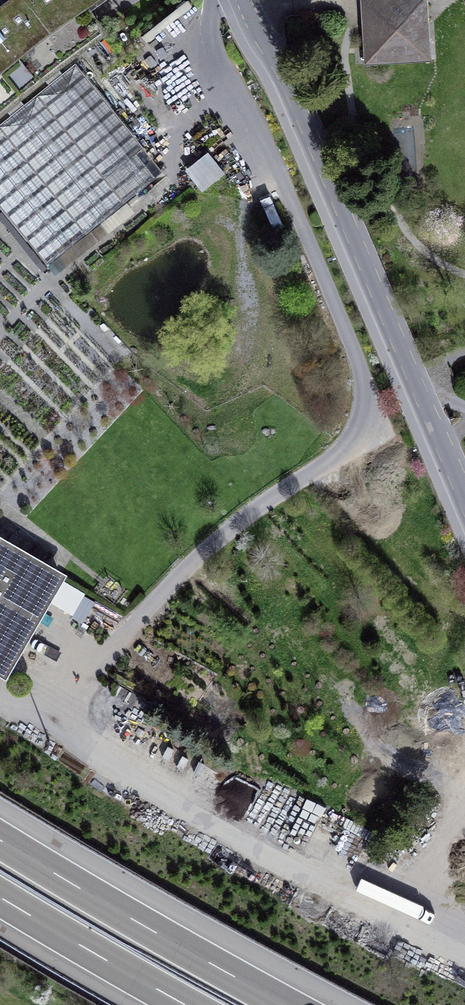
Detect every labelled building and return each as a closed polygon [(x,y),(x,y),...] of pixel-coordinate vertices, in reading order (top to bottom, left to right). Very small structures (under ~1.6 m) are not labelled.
[(4,106),(17,96),(42,75),(55,65),(103,31),(83,4),(88,0),(14,0),(9,4),(6,0),(0,0),(0,110),(4,106)] [(389,0),(362,0),(363,27),(390,26),(389,0)] [(390,26),(363,27),(366,64),(426,60),(423,0),(389,0),(390,26)] [(143,148),(75,63),(62,74),(55,65),(42,75),(50,84),(24,105),(17,96),(4,106),(11,115),(0,124),(0,206),(47,264),(156,177),(136,153),(143,148)] [(156,177),(162,171),(143,148),(136,153),(156,177)] [(190,167),(207,190),(231,172),(214,149),(190,167)] [(61,575),(0,539),(0,646),(15,654),(61,575)] [(15,654),(0,646),(0,674),(2,676),(15,654)] [(318,825),(277,804),(265,827),(305,849),(318,825)]
